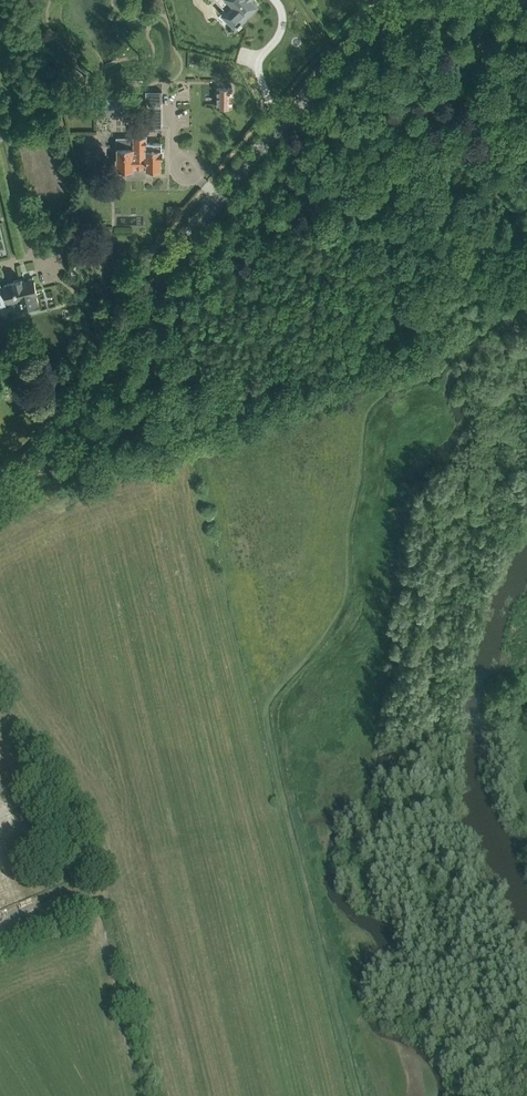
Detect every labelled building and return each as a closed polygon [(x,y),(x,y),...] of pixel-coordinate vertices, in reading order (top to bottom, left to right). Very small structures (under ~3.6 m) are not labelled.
[(219,2),(226,10),(223,13),(235,25),(236,26),(239,23),(239,24),(244,19),(243,19),(253,9),(252,9),(257,4),(254,0),(222,0),(219,2)] [(232,106),(232,88),(217,88),(217,106),(232,106)] [(147,91),(147,125),(162,125),(162,91),(147,91)] [(161,168),(161,143),(147,143),(147,136),(135,137),(119,137),(119,147),(117,147),(117,168),(119,168),(119,174),(133,174),(133,168),(135,168),(135,167),(146,167),(146,168),(161,168)] [(33,277),(29,278),(30,279),(24,281),(24,279),(22,279),(22,278),(14,280),(14,281),(5,284),(5,285),(1,286),(1,284),(0,284),(0,305),(6,304),(5,301),(8,301),(9,302),(19,299),(21,306),(39,302),(37,295),(33,277)] [(15,784),(0,761),(0,794),(15,784)]
